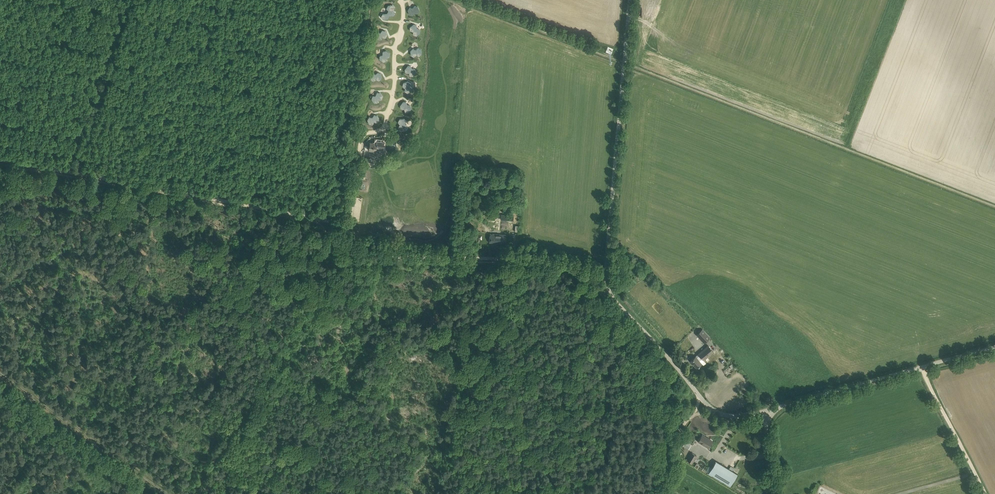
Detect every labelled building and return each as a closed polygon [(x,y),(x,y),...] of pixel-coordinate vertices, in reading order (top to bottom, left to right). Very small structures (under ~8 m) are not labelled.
[(381,16),(384,19),(388,18),(389,16),(394,15),(395,12),(393,10),(395,7),(393,5),(388,5),(387,8),(389,10),(387,13),(383,13),(381,16)] [(408,11),(410,15),(413,15),(415,13),(418,14),(420,11),(418,7),(415,6),(413,9),(410,8),(408,11)] [(414,34),(417,35),(420,32),(420,29),(417,28),(417,25),(414,24),(410,27),(410,30),(413,31),(414,34)] [(378,39),(381,40),(382,37),(385,38),(387,35),(385,31),(382,30),(381,33),(378,32),(376,35),(378,39)] [(411,55),(414,56),(416,54),(419,56),(422,54),(421,49),(418,48),(416,50),(413,48),(411,51),(411,55)] [(380,59),(383,62),(386,61),(387,57),(389,56),(390,53),(386,51),(383,52),(383,55),(380,56),(380,59)] [(405,69),(406,72),(409,73),(410,75),(413,76),(416,72),(415,69),(412,69),(411,66),(408,66),(405,69)] [(371,80),(374,81),(376,79),(379,80),(381,78),(381,74),(378,72),(376,74),(373,73),(370,75),(371,80)] [(403,86),(405,88),(405,91),(407,93),(412,91),(412,88),(410,86),(410,83),(408,81),(403,83),(403,86)] [(372,99),(375,102),(378,102),(379,99),(382,99),(383,96),(380,93),(377,93),(376,96),(373,96),(372,99)] [(400,105),(401,109),(404,109),(405,112),(409,112),(411,108),(410,105),(407,105),(406,102),(403,102),(400,105)] [(368,120),(369,124),(372,124),(374,122),(377,122),(379,120),(377,116),(374,115),(372,117),(369,117),(368,120)] [(400,119),(398,122),(400,124),(399,127),(401,129),(405,129),(407,126),(405,124),(406,121),(404,119),(400,119)] [(369,150),(371,150),(377,151),(377,149),(383,149),(384,141),(376,140),(376,143),(370,142),(369,150)] [(505,244),(506,235),(490,234),(489,242),(505,244)] [(703,329),(696,334),(704,343),(710,337),(703,329)] [(697,368),(698,366),(702,363),(703,365),(706,363),(704,360),(713,351),(708,345),(699,354),(696,356),(690,360),(697,368)] [(722,372),(728,378),(738,369),(733,363),(722,372)] [(698,441),(708,447),(712,441),(702,434),(698,441)] [(692,463),(697,455),(691,452),(687,460),(692,463)] [(729,469),(716,461),(709,473),(730,486),(737,474),(732,471),(734,468),(731,466),(729,469)]
